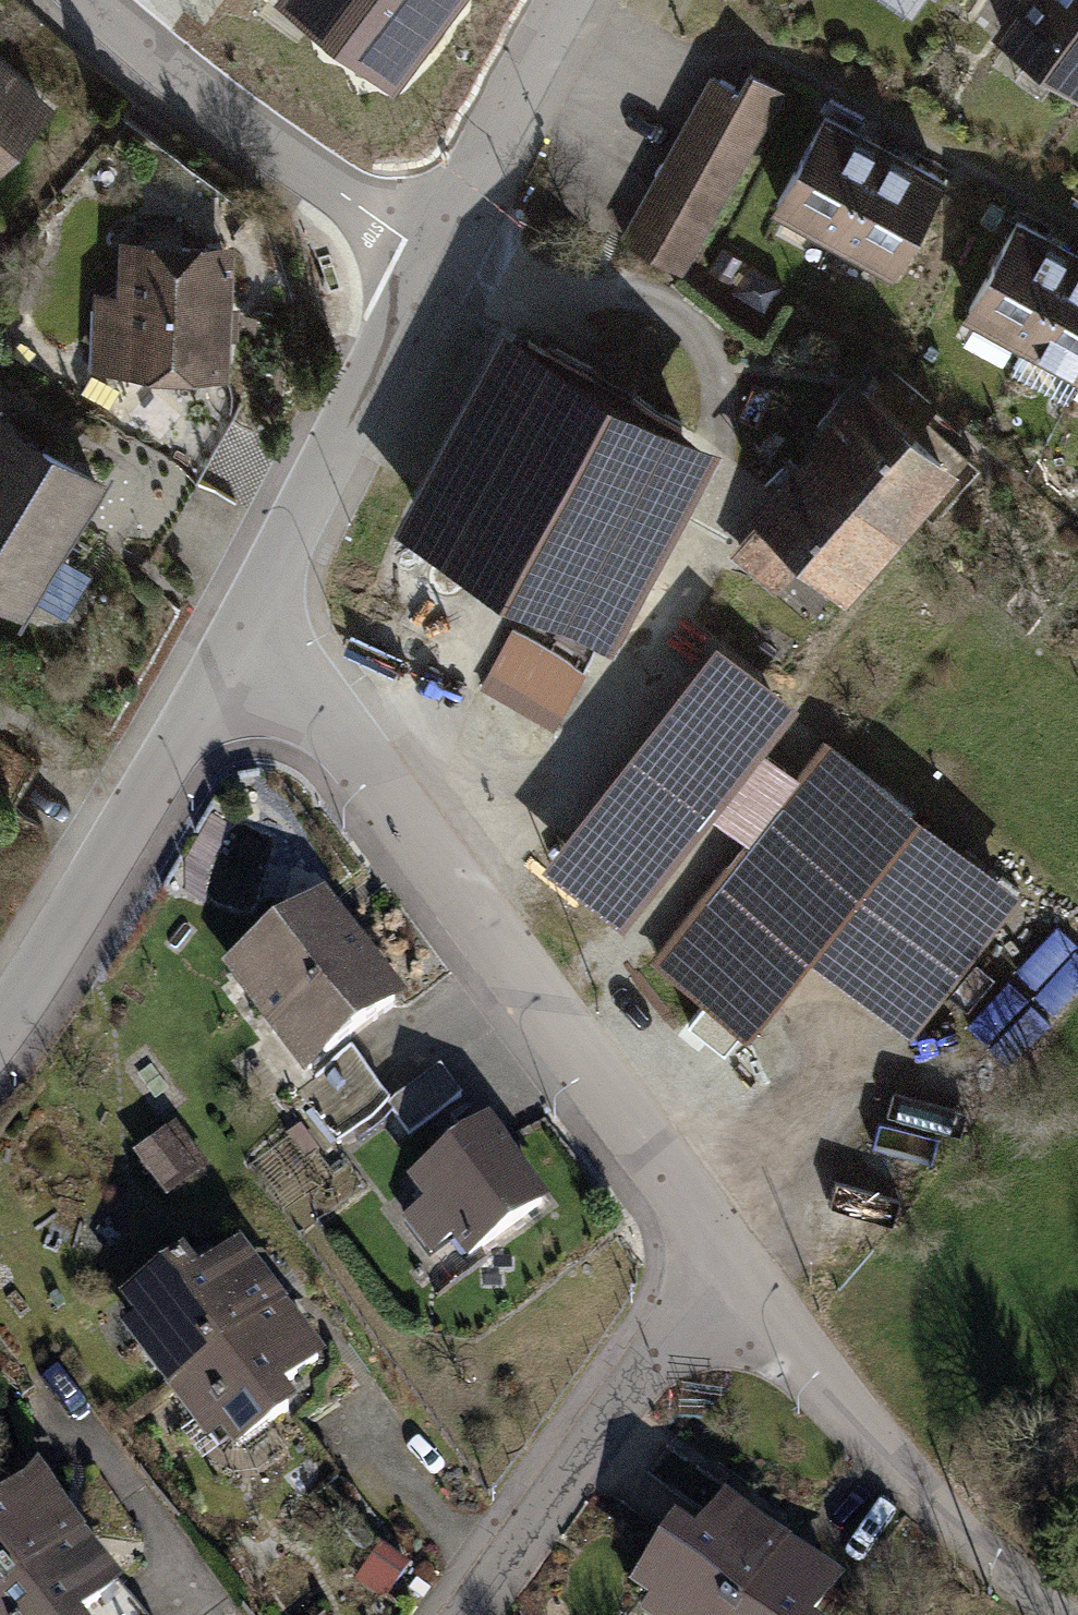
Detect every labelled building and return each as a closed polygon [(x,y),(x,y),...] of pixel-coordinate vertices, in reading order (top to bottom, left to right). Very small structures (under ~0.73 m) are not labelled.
[(394,75),(451,0),(296,0),(394,75)] [(982,33),(1077,101),(1077,0),(1005,0),(982,33)] [(49,104),(0,60),(0,160),(49,104)] [(728,90),(699,75),(611,240),(676,275),(776,87),(740,67),(728,90)] [(759,208),(821,242),(875,141),(813,108),(759,208)] [(936,173),(875,141),(821,242),(883,275),(936,173)] [(954,312),(1010,346),(1066,246),(1005,215),(954,312)] [(226,239),(112,234),(109,292),(86,291),(83,369),(220,375),(226,239)] [(1066,246),(1010,346),(1063,375),(1077,348),(1077,253),(1066,246)] [(699,269),(719,282),(733,260),(713,247),(699,269)] [(713,442),(493,324),(386,523),(605,641),(713,442)] [(1063,375),(1077,383),(1077,348),(1063,375)] [(852,377),(796,441),(894,526),(950,461),(909,425),(930,401),(884,362),(863,386),(852,377)] [(0,419),(0,611),(14,620),(99,477),(0,419)] [(834,595),(894,526),(796,441),(736,510),(747,520),(718,554),(765,593),(793,560),(834,595)] [(473,688),(546,727),(577,669),(503,630),(473,688)] [(800,715),(715,651),(540,878),(624,943),(800,715)] [(1026,901),(824,743),(651,964),(749,1041),(815,957),(918,1038),(1026,901)] [(322,898),(218,975),(296,1079),(341,1046),(400,1002),(322,898)] [(341,1046),(296,1079),(285,1086),(325,1145),(375,1107),(400,1138),(413,1126),(435,1156),(456,1142),(436,1116),(456,1102),(434,1068),(384,1101),(341,1046)] [(446,1237),(461,1260),(545,1206),(489,1121),(456,1142),(435,1156),(396,1181),(414,1208),(396,1220),(419,1254),(446,1237)] [(125,1155),(158,1204),(203,1175),(170,1125),(125,1155)] [(114,1340),(163,1402),(280,1311),(232,1250),(194,1279),(179,1260),(114,1310),(128,1329),(114,1340)] [(322,1364),(280,1311),(163,1402),(204,1454),(217,1444),(231,1463),(294,1414),(280,1396),(322,1364)] [(74,1534),(33,1479),(0,1504),(0,1587),(74,1534)] [(790,1555),(715,1504),(685,1547),(664,1533),(619,1598),(634,1609),(630,1614),(747,1614),(790,1555)] [(74,1534),(0,1587),(0,1614),(87,1614),(117,1594),(74,1534)] [(343,1578),(377,1604),(404,1567),(369,1542),(343,1578)] [(790,1555),(747,1614),(813,1614),(834,1585),(790,1555)]
